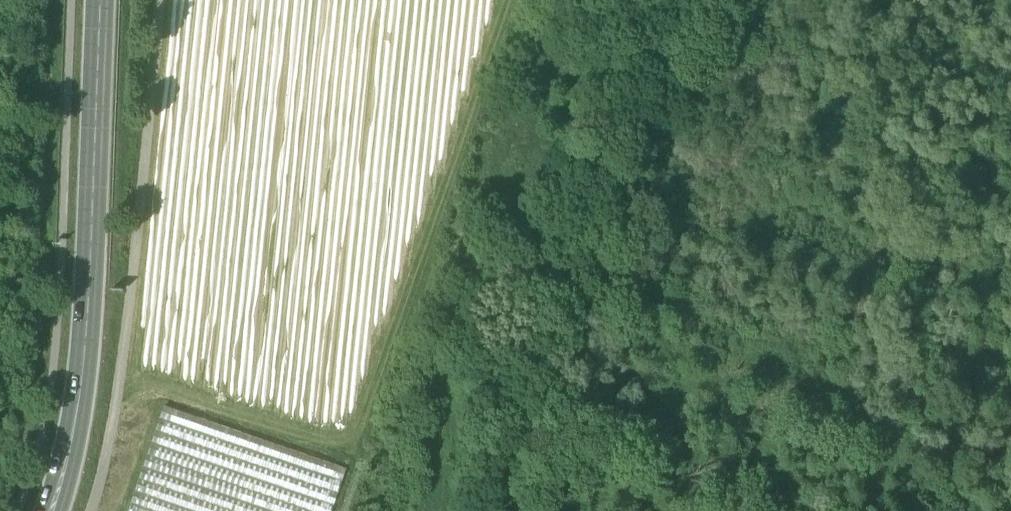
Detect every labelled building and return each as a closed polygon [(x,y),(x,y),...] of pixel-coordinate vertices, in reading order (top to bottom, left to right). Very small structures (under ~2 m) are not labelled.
[(346,469),(164,407),(128,510),(332,510),(346,469)]
